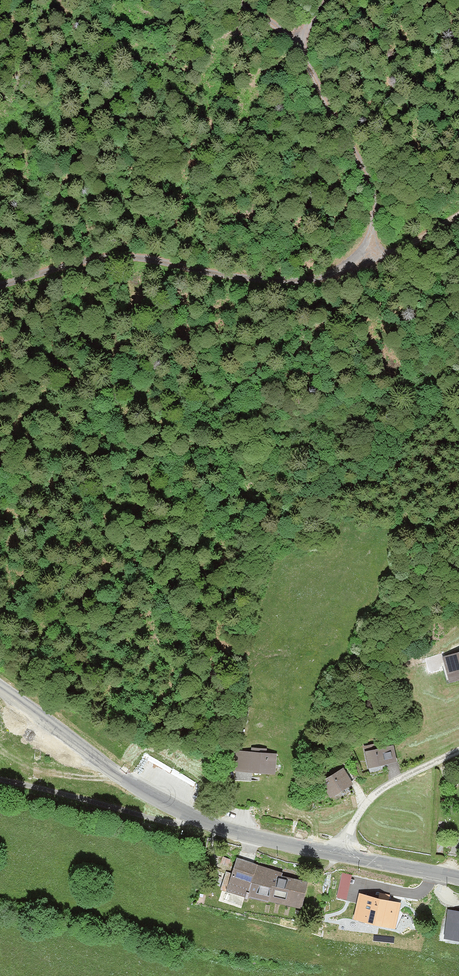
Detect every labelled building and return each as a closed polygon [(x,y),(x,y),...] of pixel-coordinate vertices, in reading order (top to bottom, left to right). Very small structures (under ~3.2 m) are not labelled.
[(449,683),(458,681),(458,653),(442,658),(449,683)] [(368,768),(397,763),(394,748),(380,750),(379,746),(364,749),(368,768)] [(275,775),(276,754),(266,754),(266,749),(252,749),(252,753),(236,752),(235,783),(251,783),(252,774),(275,775)] [(331,796),(353,781),(344,768),(322,782),(331,796)] [(236,860),(227,893),(268,904),(269,902),(300,910),(307,884),(281,876),(282,872),(236,860)] [(342,870),(338,896),(349,897),(353,872),(342,870)] [(385,898),(367,898),(366,911),(357,910),(356,926),(389,927),(390,912),(385,912),(385,898)] [(449,910),(445,939),(458,941),(458,912),(449,910)]
